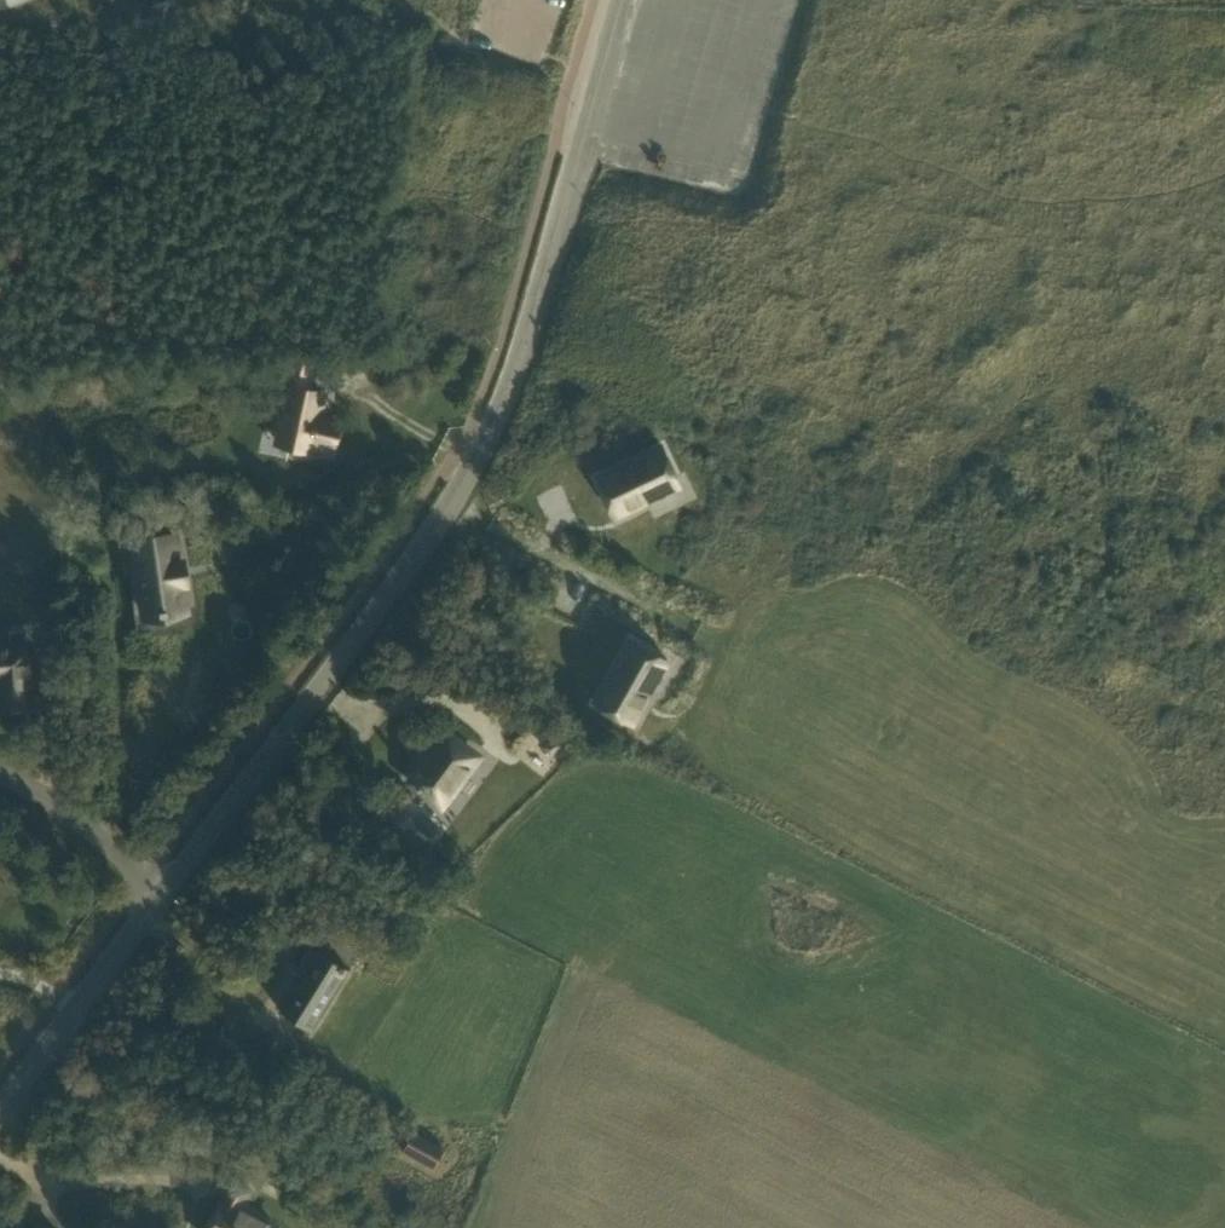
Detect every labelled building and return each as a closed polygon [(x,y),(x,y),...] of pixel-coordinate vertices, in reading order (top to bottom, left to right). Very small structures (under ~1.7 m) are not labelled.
[(288,386),(291,387),(283,422),(279,441),(289,444),(311,449),(313,442),(334,446),(334,442),(338,440),(341,437),(341,433),(341,429),(338,425),(339,420),(319,415),(324,392),(307,389),(312,364),(294,360),(288,386)] [(662,446),(597,477),(616,515),(681,484),(662,446)] [(151,542),(135,544),(138,561),(145,613),(177,609),(186,607),(183,583),(188,583),(184,560),(180,561),(177,538),(151,542)] [(0,647),(0,683),(1,705),(26,703),(32,703),(31,676),(28,645),(26,645),(25,629),(11,630),(12,646),(0,647)] [(632,636),(595,701),(633,722),(669,657),(632,636)] [(508,657),(497,646),(488,654),(499,666),(508,657)] [(441,804),(477,756),(447,734),(411,782),(441,804)] [(561,744),(551,736),(542,748),(552,756),(561,744)] [(306,949),(296,968),(303,973),(280,1010),(313,1030),(351,969),(309,943),(306,949)] [(434,1170),(446,1149),(414,1131),(402,1152),(434,1170)] [(278,1227),(241,1208),(251,1188),(233,1179),(223,1199),(222,1198),(207,1227),(278,1227)]
